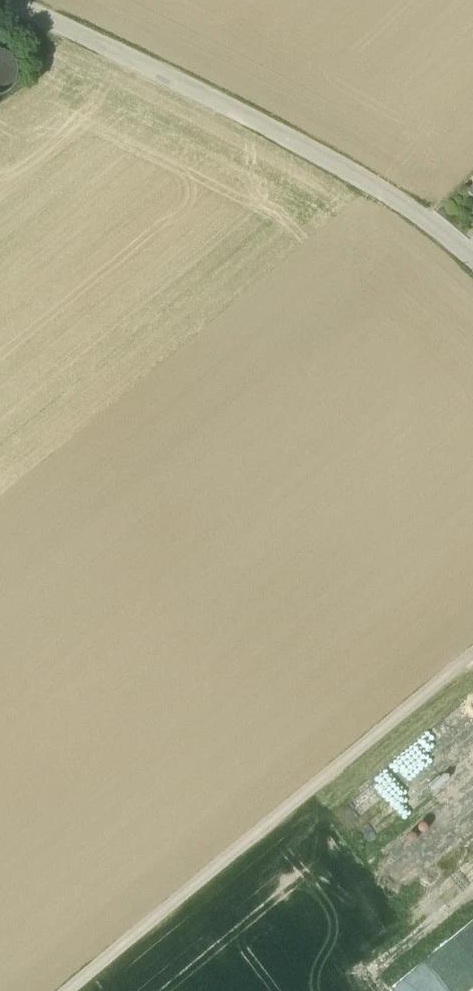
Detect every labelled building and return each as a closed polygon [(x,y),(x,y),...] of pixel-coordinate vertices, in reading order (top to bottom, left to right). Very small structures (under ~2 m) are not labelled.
[(17,71),(15,62),(10,54),(2,49),(0,48),(0,94),(2,93),(10,88),(15,80),(17,71)] [(230,897),(250,925),(472,769),(472,757),(459,737),(230,897)] [(472,826),(472,793),(438,826),(443,831),(436,838),(448,850),(472,826)] [(399,893),(435,862),(415,839),(379,869),(399,893)]
